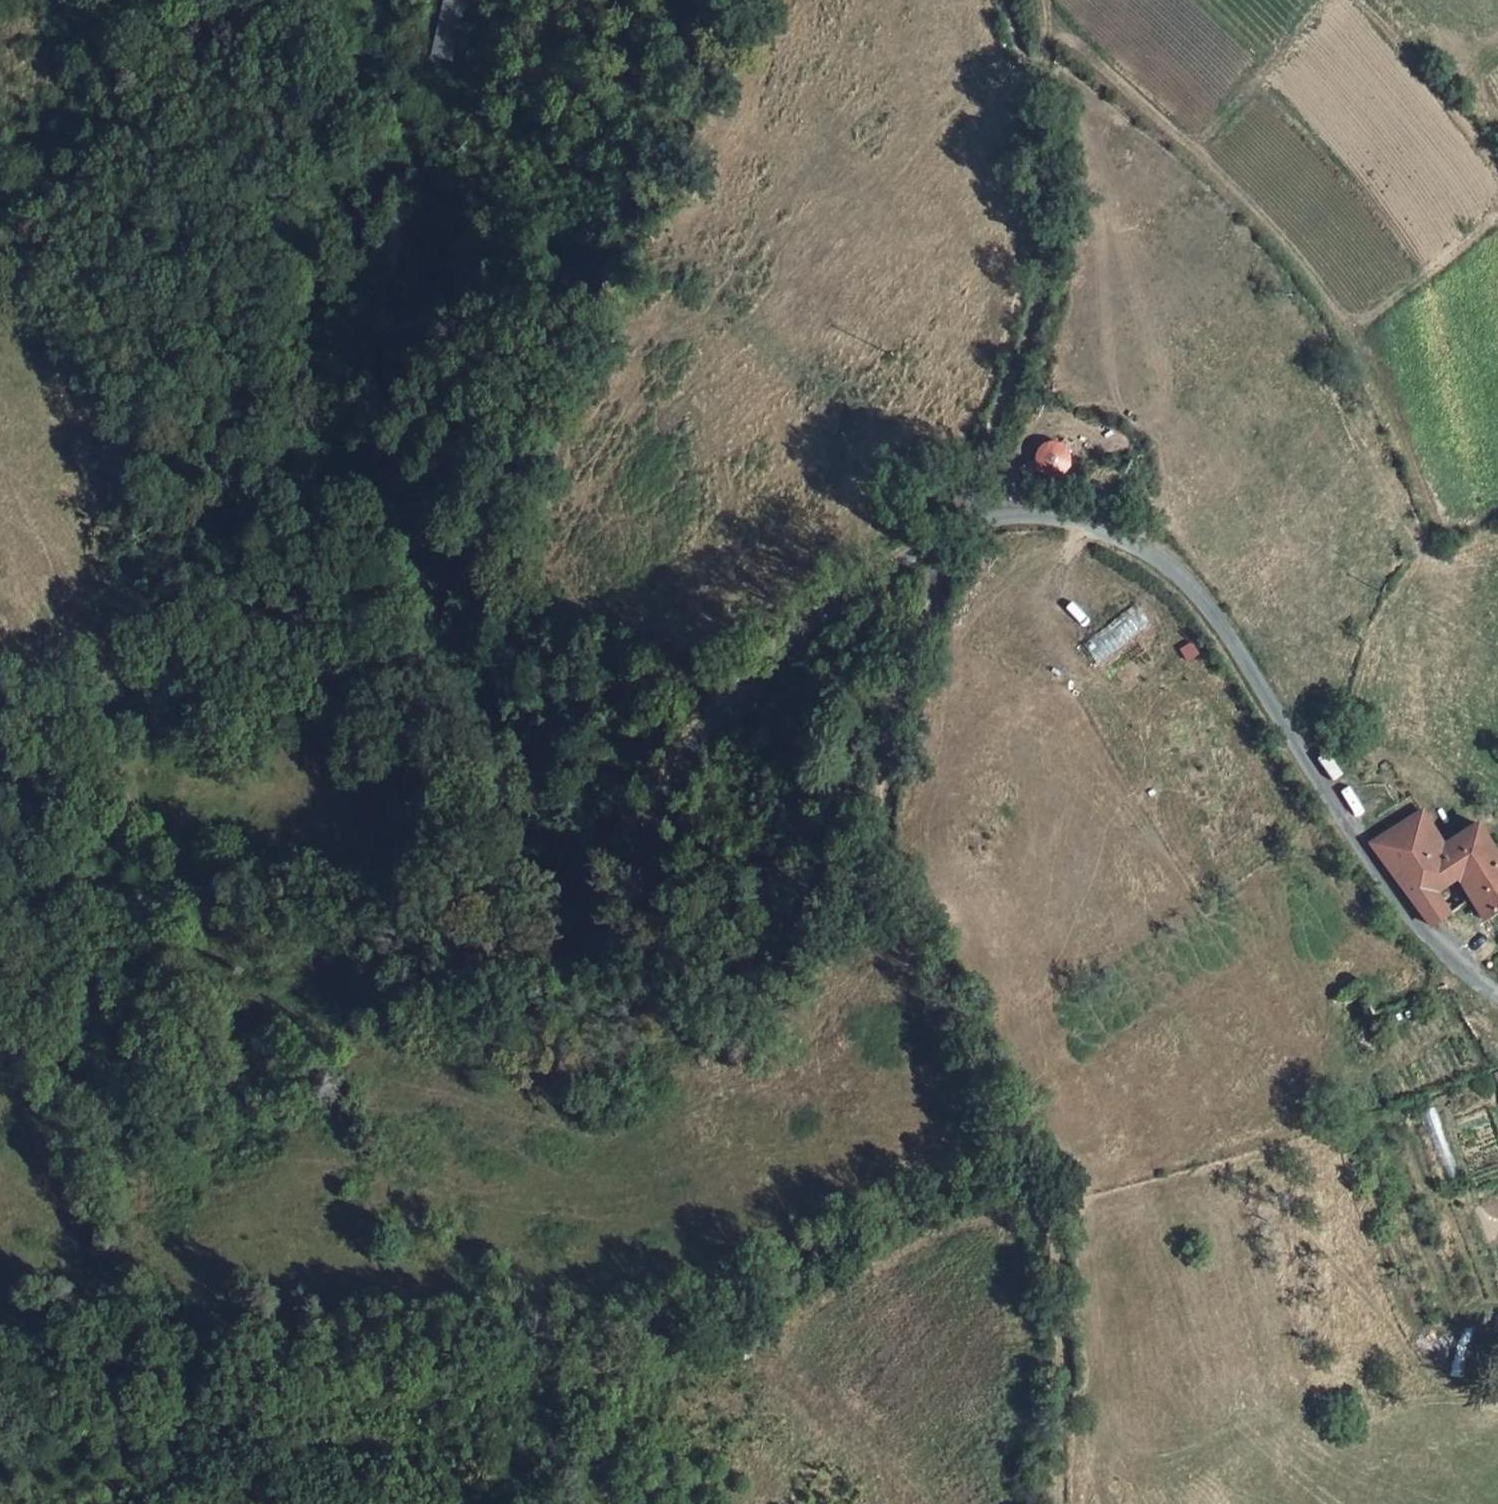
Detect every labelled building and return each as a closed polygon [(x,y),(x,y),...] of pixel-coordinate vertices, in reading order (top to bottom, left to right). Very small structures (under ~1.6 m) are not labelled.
[(1486,920),(1497,913),(1497,855),(1481,827),(1445,849),(1423,814),(1369,846),(1399,887),(1430,926),(1472,898),(1486,920)]
